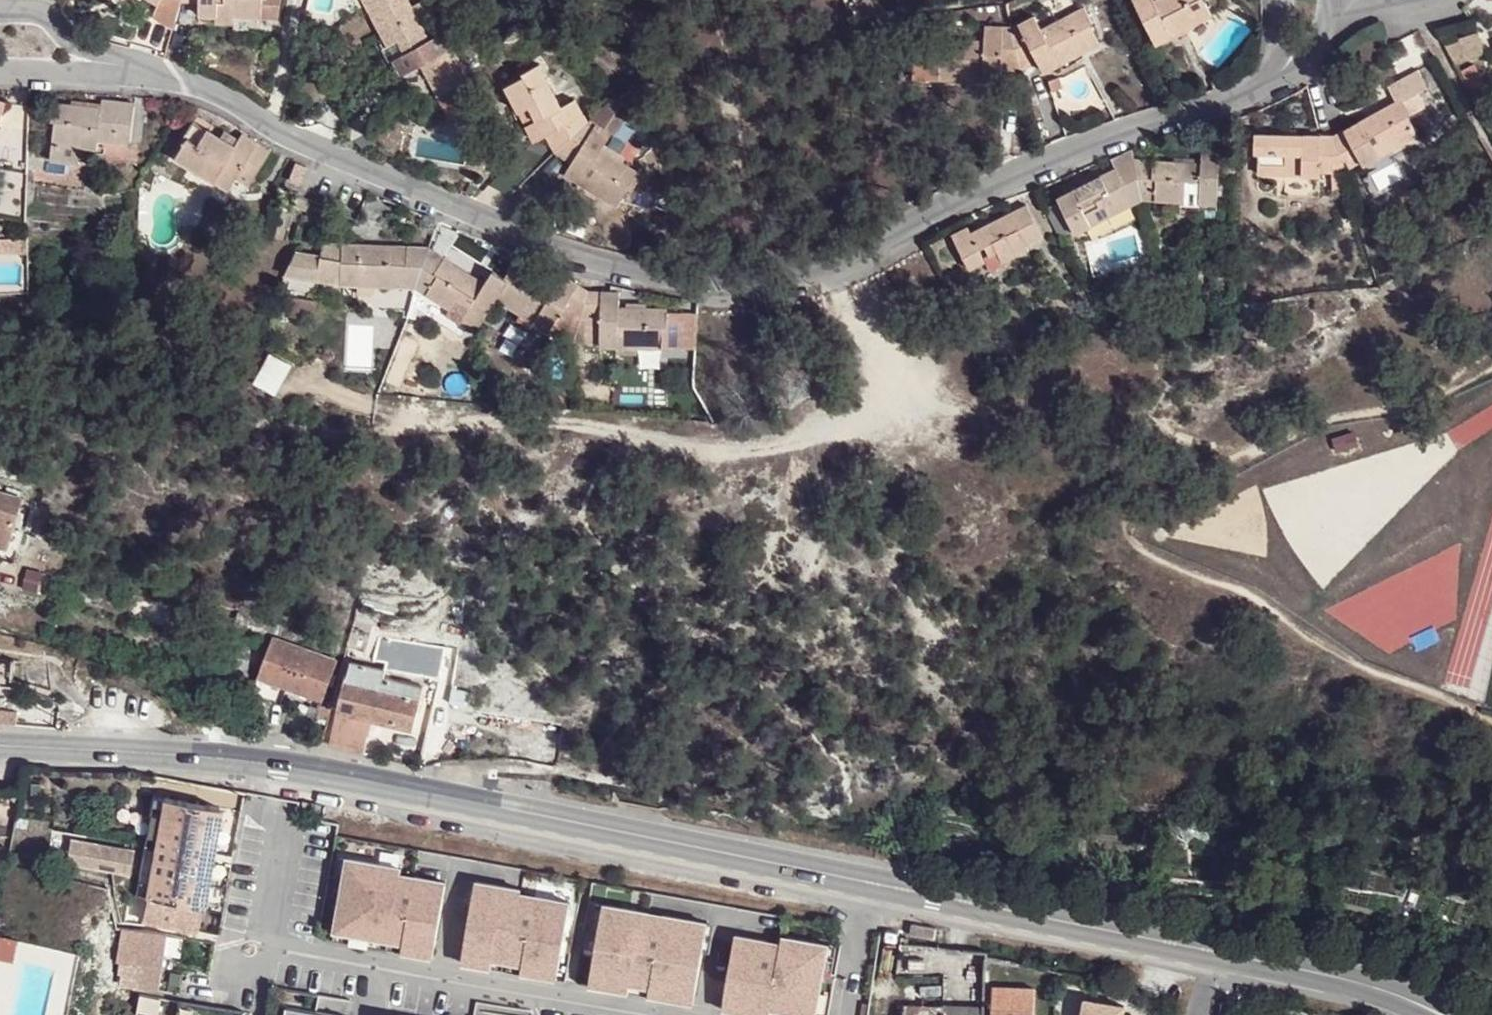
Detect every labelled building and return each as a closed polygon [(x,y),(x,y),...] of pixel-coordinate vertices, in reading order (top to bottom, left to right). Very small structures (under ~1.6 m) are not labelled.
[(172,29),(181,0),(162,0),(161,1),(151,17),(172,29)] [(202,14),(220,15),(221,0),(202,0),(202,14)] [(234,16),(235,4),(227,3),(227,0),(221,0),(220,15),(234,16)] [(227,3),(235,4),(234,16),(279,18),(280,0),(227,0),(227,3)] [(470,81),(445,33),(430,39),(408,0),(363,0),(403,74),(420,65),(438,98),(470,81)] [(1188,27),(1211,15),(1204,0),(1136,0),(1157,42),(1173,34),(1164,15),(1171,12),(1174,18),(1181,14),(1188,27)] [(1013,26),(1022,68),(1039,60),(1044,69),(1059,63),(1050,43),(1057,40),(1061,49),(1068,45),(1073,56),(1100,43),(1090,24),(1093,22),(1086,7),(1042,27),(1036,15),(1013,26)] [(1173,34),(1188,27),(1181,14),(1174,18),(1171,12),(1164,15),(1173,34)] [(1003,68),(1022,68),(1013,26),(986,26),(985,39),(940,39),(937,39),(936,57),(941,57),(941,79),(969,80),(970,68),(978,67),(978,58),(985,58),(984,80),(1002,81),(1003,68)] [(1444,34),(1447,62),(1482,59),(1479,30),(1444,34)] [(937,39),(940,39),(940,35),(915,34),(913,79),(941,79),(941,57),(936,57),(937,39)] [(1059,63),(1073,56),(1068,45),(1061,49),(1057,40),(1050,43),(1059,63)] [(969,80),(984,80),(985,58),(978,58),(978,67),(970,68),(969,80)] [(556,153),(557,153),(588,124),(587,122),(574,99),(561,105),(540,64),(524,71),(527,77),(506,87),(519,113),(529,108),(532,115),(542,111),(545,117),(526,127),(534,143),(547,136),(556,153)] [(1468,95),(1485,89),(1477,65),(1460,70),(1468,95)] [(1397,101),(1336,134),(1343,157),(1348,156),(1351,162),(1361,160),(1364,164),(1379,156),(1370,139),(1376,135),(1381,143),(1387,139),(1392,149),(1418,135),(1409,117),(1428,107),(1420,90),(1427,87),(1418,70),(1389,86),(1397,101)] [(1058,75),(1048,78),(1051,89),(1061,86),(1058,75)] [(470,81),(438,98),(449,119),(481,103),(470,81)] [(588,124),(609,137),(628,107),(615,98),(588,124)] [(100,139),(130,142),(134,103),(104,99),(102,108),(55,103),(53,119),(56,120),(52,157),(90,161),(91,145),(98,147),(100,139)] [(0,100),(0,120),(3,121),(8,102),(0,100)] [(529,108),(519,113),(526,127),(545,117),(542,111),(532,115),(529,108)] [(254,180),(257,175),(272,149),(245,134),(242,140),(237,147),(221,138),(194,122),(184,137),(188,140),(176,159),(231,190),(242,173),(254,180)] [(600,180),(593,191),(617,207),(628,187),(632,190),(642,175),(602,148),(609,137),(588,124),(557,153),(571,162),(565,173),(580,183),(592,165),(598,168),(593,176),(600,180)] [(237,147),(242,140),(226,131),(221,138),(237,147)] [(1336,134),(1255,133),(1253,151),(1259,152),(1258,173),(1286,174),(1321,175),(1325,174),(1326,170),(1340,167),(1338,159),(1343,157),(1336,134)] [(1370,139),(1379,156),(1392,149),(1387,139),(1381,143),(1376,135),(1370,139)] [(1134,159),(1131,147),(1109,159),(1114,169),(1134,159)] [(1170,161),(1134,159),(1144,199),(1184,201),(1185,187),(1193,188),(1193,180),(1200,180),(1199,202),(1216,203),(1219,150),(1202,148),(1201,163),(1195,163),(1170,161)] [(1340,167),(1326,170),(1331,188),(1350,182),(1343,157),(1338,159),(1340,167)] [(1144,199),(1134,159),(1114,169),(1059,198),(1077,233),(1092,225),(1081,205),(1089,201),(1092,208),(1100,205),(1107,218),(1142,199),(1144,199)] [(580,183),(593,191),(600,180),(593,176),(598,168),(592,165),(580,183)] [(1321,175),(1286,174),(1285,181),(1320,182),(1321,175)] [(1185,187),(1184,201),(1199,202),(1200,180),(1193,180),(1193,188),(1185,187)] [(1320,182),(1285,181),(1285,189),(1321,190),(1320,182)] [(295,190),(281,190),(280,205),(294,205),(295,190)] [(1081,205),(1092,225),(1107,218),(1100,205),(1092,208),(1089,201),(1081,205)] [(1026,244),(1042,237),(1026,206),(970,233),(967,227),(953,235),(970,268),(984,262),(978,250),(985,247),(990,255),(997,251),(1002,261),(1028,250),(1026,244)] [(427,247),(428,246),(343,244),(343,252),(342,284),(362,285),(361,264),(369,264),(368,274),(377,273),(376,285),(414,287),(427,247)] [(486,281),(428,246),(427,247),(414,287),(451,309),(458,300),(463,303),(467,297),(475,302),(464,317),(463,320),(477,329),(497,299),(508,282),(505,279),(493,271),(486,281)] [(290,251),(282,274),(342,284),(343,252),(323,251),(322,257),(290,251)] [(556,286),(515,263),(505,279),(508,282),(497,299),(521,313),(528,302),(535,305),(539,299),(545,303),(534,320),(550,329),(559,314),(570,321),(575,313),(581,317),(589,290),(564,276),(556,286)] [(361,264),(362,285),(376,285),(377,273),(368,274),(369,264),(361,264)] [(581,317),(573,342),(600,343),(600,346),(617,347),(618,325),(624,326),(624,334),(633,335),(633,347),(661,349),(662,329),(665,328),(666,308),(619,307),(618,292),(589,290),(581,317)] [(458,300),(451,309),(464,317),(475,302),(467,297),(463,303),(458,300)] [(521,313),(534,320),(545,303),(539,299),(535,305),(528,302),(521,313)] [(287,301),(285,315),(313,317),(314,303),(287,301)] [(618,325),(617,347),(617,352),(632,353),(633,347),(633,335),(624,334),(624,326),(618,325)] [(3,551),(16,499),(0,494),(0,551),(3,551)] [(282,625),(271,621),(267,631),(278,635),(282,625)] [(390,636),(378,635),(377,647),(389,648),(390,636)] [(336,663),(273,640),(258,679),(323,701),(336,663)] [(410,652),(407,662),(421,665),(423,655),(410,652)] [(407,662),(388,658),(385,670),(388,671),(387,673),(399,676),(399,677),(431,684),(434,667),(421,665),(407,662)] [(1,684),(11,685),(13,662),(0,661),(0,697),(1,684)] [(345,681),(330,747),(347,750),(355,718),(413,731),(423,689),(385,680),(387,673),(388,671),(385,670),(351,662),(347,682),(345,681)] [(315,716),(330,720),(332,709),(318,705),(315,716)] [(220,807),(165,797),(145,920),(201,929),(220,807)] [(124,859),(85,852),(82,865),(117,872),(116,882),(129,884),(130,873),(121,871),(124,859)] [(348,858),(341,856),(334,898),(341,900),(348,858)] [(402,867),(348,858),(341,900),(335,930),(389,940),(390,935),(435,943),(446,882),(415,876),(414,881),(400,878),(402,867)] [(521,889),(476,881),(463,953),(557,971),(570,902),(535,896),(533,902),(519,899),(521,889)] [(603,904),(596,902),(588,948),(595,949),(603,904)] [(649,912),(603,904),(595,949),(590,977),(695,996),(708,923),(663,915),(661,925),(647,922),(649,912)] [(127,911),(109,908),(112,923),(125,925),(127,911)] [(168,933),(122,926),(117,963),(137,965),(134,985),(159,990),(168,933)] [(389,940),(335,930),(334,939),(432,957),(435,943),(390,935),(389,940)] [(735,935),(724,997),(769,1005),(769,1009),(802,1014),(815,1014),(822,973),(827,944),(782,936),(780,948),(766,945),(767,940),(735,935)] [(836,946),(827,944),(822,973),(831,975),(836,946)] [(557,971),(463,953),(462,962),(556,979),(557,971)] [(695,996),(590,977),(589,986),(693,1004),(695,996)] [(990,994),(989,1014),(1031,1014),(1032,996),(990,994)] [(724,997),(721,1010),(749,1014),(802,1014),(769,1009),(769,1005),(724,997)] [(178,1002),(176,1014),(244,1014),(244,1013),(178,1002)] [(942,1007),(902,1006),(902,1014),(942,1014),(942,1007)] [(1081,1006),(1080,1014),(1119,1014),(1120,1012),(1081,1006)] [(286,1007),(285,1014),(337,1014),(286,1007)]
